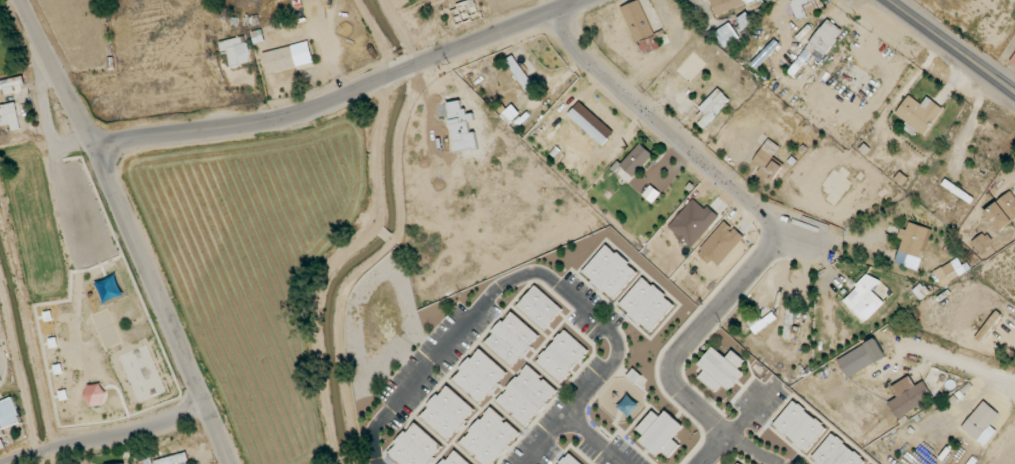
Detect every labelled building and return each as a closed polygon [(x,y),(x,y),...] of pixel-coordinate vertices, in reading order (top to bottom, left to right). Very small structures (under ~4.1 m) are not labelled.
[(655,34),(640,0),(638,0),(621,7),(642,55),(669,44),(663,30),(655,34)] [(757,0),(711,0),(717,15),(757,0)] [(810,11),(817,9),(814,0),(791,0),(790,0),(797,19),(811,14),(810,11)] [(795,76),(808,57),(820,65),(843,30),(826,18),(790,73),(795,76)] [(740,38),(730,22),(715,32),(725,48),(740,38)] [(231,66),(250,62),(244,36),(219,42),(222,53),(228,52),(231,66)] [(267,72),(313,64),(310,43),(263,51),(267,72)] [(530,99),(538,95),(515,55),(507,59),(530,99)] [(694,118),(706,128),(730,98),(717,88),(694,118)] [(895,113),(906,122),(902,127),(914,136),(917,131),(924,136),(944,109),(928,97),(922,104),(909,95),(895,113)] [(12,131),(21,129),(15,102),(0,106),(0,126),(10,124),(12,131)] [(610,136),(573,109),(567,117),(604,144),(610,136)] [(757,171),(773,182),(783,167),(771,158),(779,147),(768,139),(753,161),(761,167),(757,171)] [(1010,190),(984,212),(999,231),(1014,218),(1014,196),(1010,190)] [(668,230),(694,249),(718,216),(692,197),(668,230)] [(696,253),(708,264),(712,260),(719,266),(744,238),(726,221),(696,253)] [(903,239),(895,262),(916,270),(931,230),(910,222),(907,230),(901,228),(898,237),(903,239)] [(985,232),(972,241),(980,253),(993,245),(985,232)] [(582,272),(613,300),(638,272),(607,245),(582,272)] [(962,258),(935,270),(941,285),(969,273),(962,258)] [(843,301),(865,322),(884,303),(872,290),(879,283),(869,274),(843,301)] [(675,304),(643,277),(619,306),(651,333),(675,304)] [(563,307),(534,286),(518,308),(546,329),(563,307)] [(1000,314),(995,310),(977,339),(983,343),(1000,314)] [(540,336),(513,311),(484,342),(512,367),(540,336)] [(755,334),(778,319),(773,312),(761,320),(757,314),(746,322),(755,334)] [(536,361),(560,383),(589,351),(566,330),(536,361)] [(838,359),(848,378),(886,357),(876,338),(838,359)] [(727,358),(713,347),(699,365),(705,370),(699,379),(716,391),(721,384),(730,390),(744,372),(738,368),(745,360),(732,351),(727,358)] [(452,379),(479,404),(507,373),(480,348),(452,379)] [(557,391),(528,365),(497,401),(526,426),(557,391)] [(892,386),(898,397),(888,403),(897,419),(934,398),(924,381),(915,386),(909,376),(892,386)] [(108,399),(99,382),(83,390),(93,407),(108,399)] [(475,409),(447,385),(420,417),(448,440),(475,409)] [(4,434),(2,429),(22,422),(13,397),(0,402),(0,436),(4,434)] [(773,426),(807,453),(827,427),(793,400),(773,426)] [(1000,414),(983,401),(962,429),(985,446),(996,431),(991,427),(1000,414)] [(485,463),(493,463),(519,431),(489,407),(460,444),(485,463)] [(680,445),(672,438),(683,426),(666,411),(660,417),(653,411),(637,429),(645,436),(640,441),(656,456),(662,450),(670,456),(680,445)] [(400,463),(427,463),(442,445),(413,422),(388,454),(400,463)] [(929,462),(940,449),(918,429),(906,442),(929,462)] [(819,463),(863,463),(866,460),(832,433),(812,458),(819,463)] [(159,456),(157,447),(137,453),(140,462),(159,456)] [(455,450),(442,463),(471,463),(455,450)] [(187,452),(154,461),(154,463),(177,463),(189,461),(187,452)] [(570,453),(560,463),(583,463),(570,453)]
